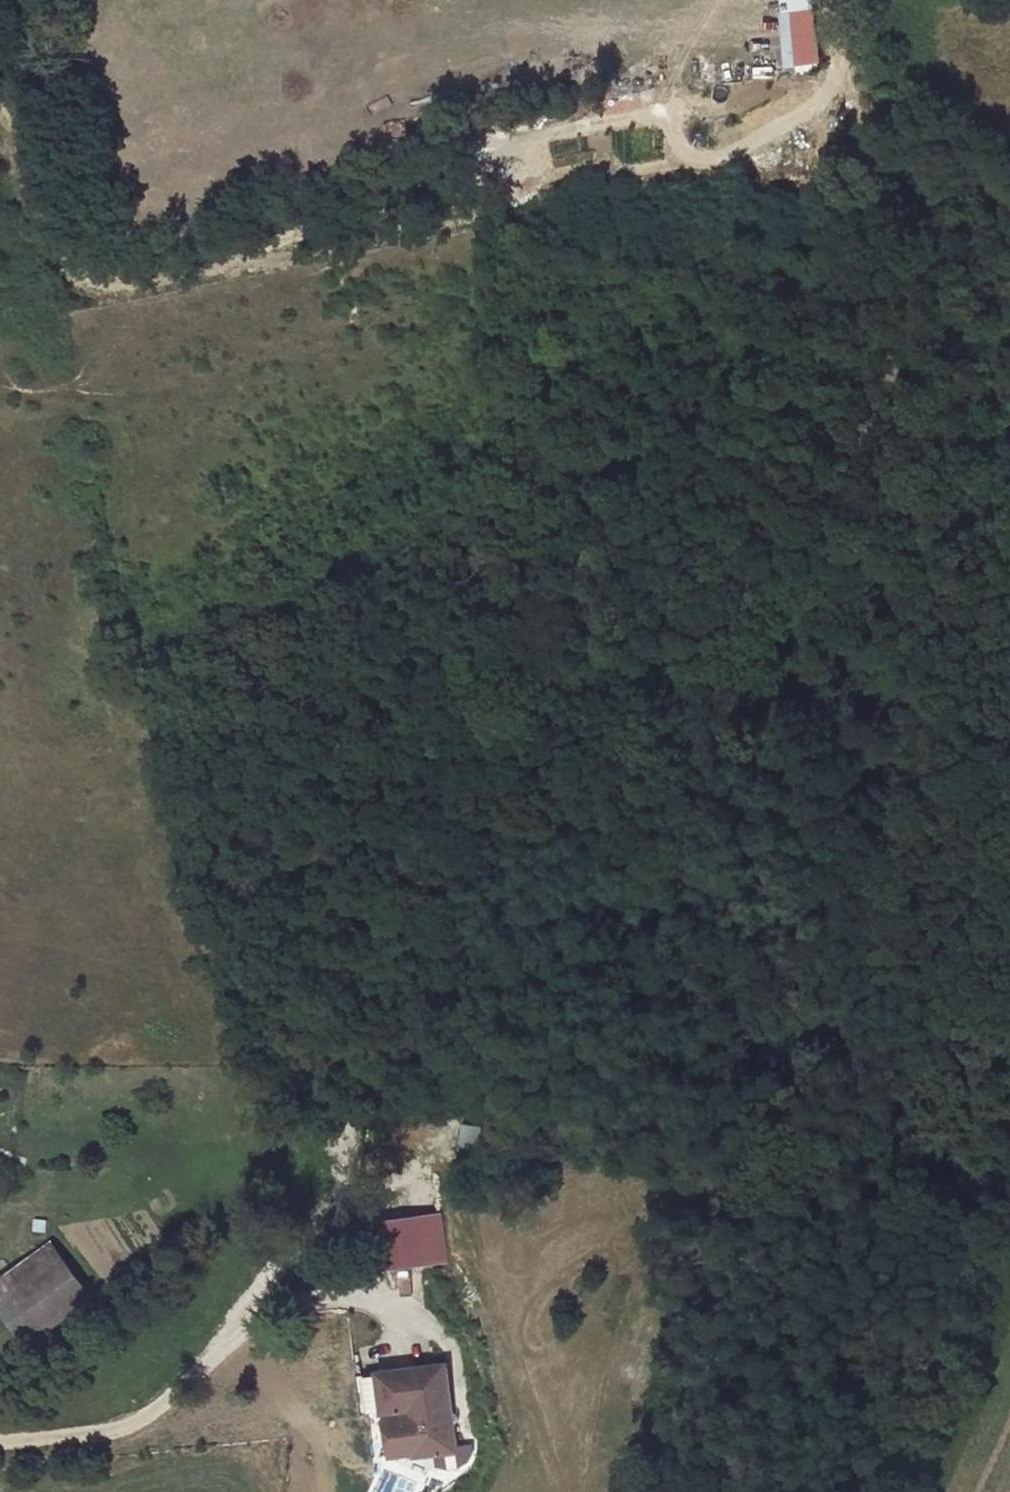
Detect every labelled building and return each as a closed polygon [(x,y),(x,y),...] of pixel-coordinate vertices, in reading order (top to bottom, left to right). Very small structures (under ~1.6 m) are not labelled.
[(788,66),(822,64),(817,0),(782,0),(788,66)] [(463,1124),(458,1154),(476,1157),(480,1126),(463,1124)] [(433,1223),(418,1224),(423,1261),(438,1259),(433,1223)] [(418,1224),(392,1228),(397,1264),(423,1261),(418,1224)] [(397,1264),(392,1228),(358,1232),(364,1269),(397,1264)] [(0,1281),(0,1327),(17,1352),(85,1307),(45,1251),(0,1281)] [(458,1455),(451,1366),(382,1372),(385,1410),(411,1409),(416,1457),(458,1455)]
